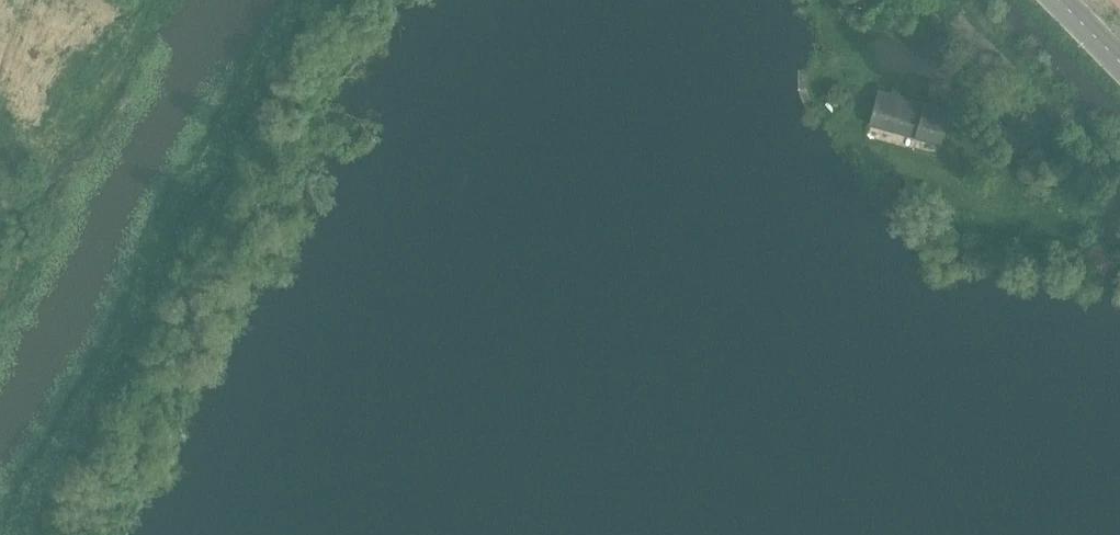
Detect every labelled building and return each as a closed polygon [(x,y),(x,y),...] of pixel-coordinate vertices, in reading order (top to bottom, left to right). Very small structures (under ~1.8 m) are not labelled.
[(949,109),(878,90),(869,125),(939,145),(949,109)]
